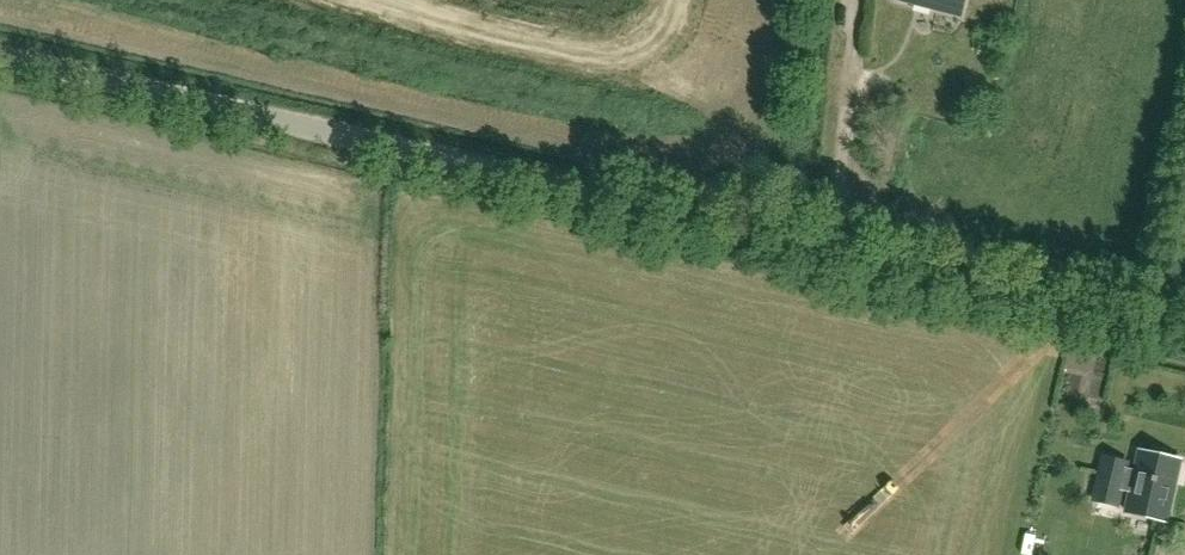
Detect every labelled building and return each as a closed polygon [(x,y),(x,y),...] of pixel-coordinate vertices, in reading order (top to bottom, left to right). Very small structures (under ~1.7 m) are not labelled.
[(960,17),(965,0),(898,0),(960,17)] [(1092,415),(1100,387),(1075,380),(1067,408),(1092,415)] [(1156,519),(1166,521),(1180,461),(1170,458),(1170,457),(1150,453),(1150,454),(1140,452),(1136,470),(1126,468),(1128,462),(1103,457),(1100,474),(1098,485),(1131,493),(1126,512),(1136,514),(1136,515),(1156,520),(1156,519)]
